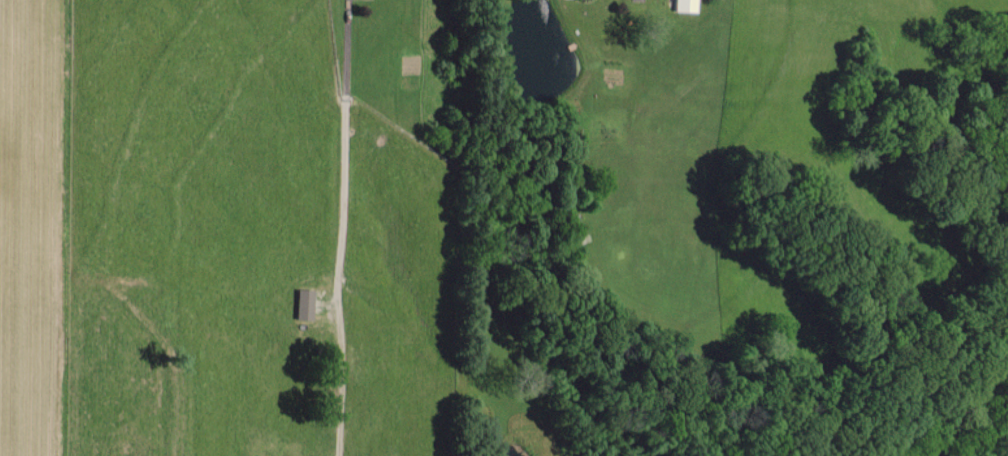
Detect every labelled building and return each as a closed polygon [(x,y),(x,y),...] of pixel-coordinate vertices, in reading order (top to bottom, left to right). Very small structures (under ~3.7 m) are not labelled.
[(671,9),(692,11),(693,0),(672,0),(671,9)] [(309,319),(310,288),(294,288),(293,318),(309,319)]
